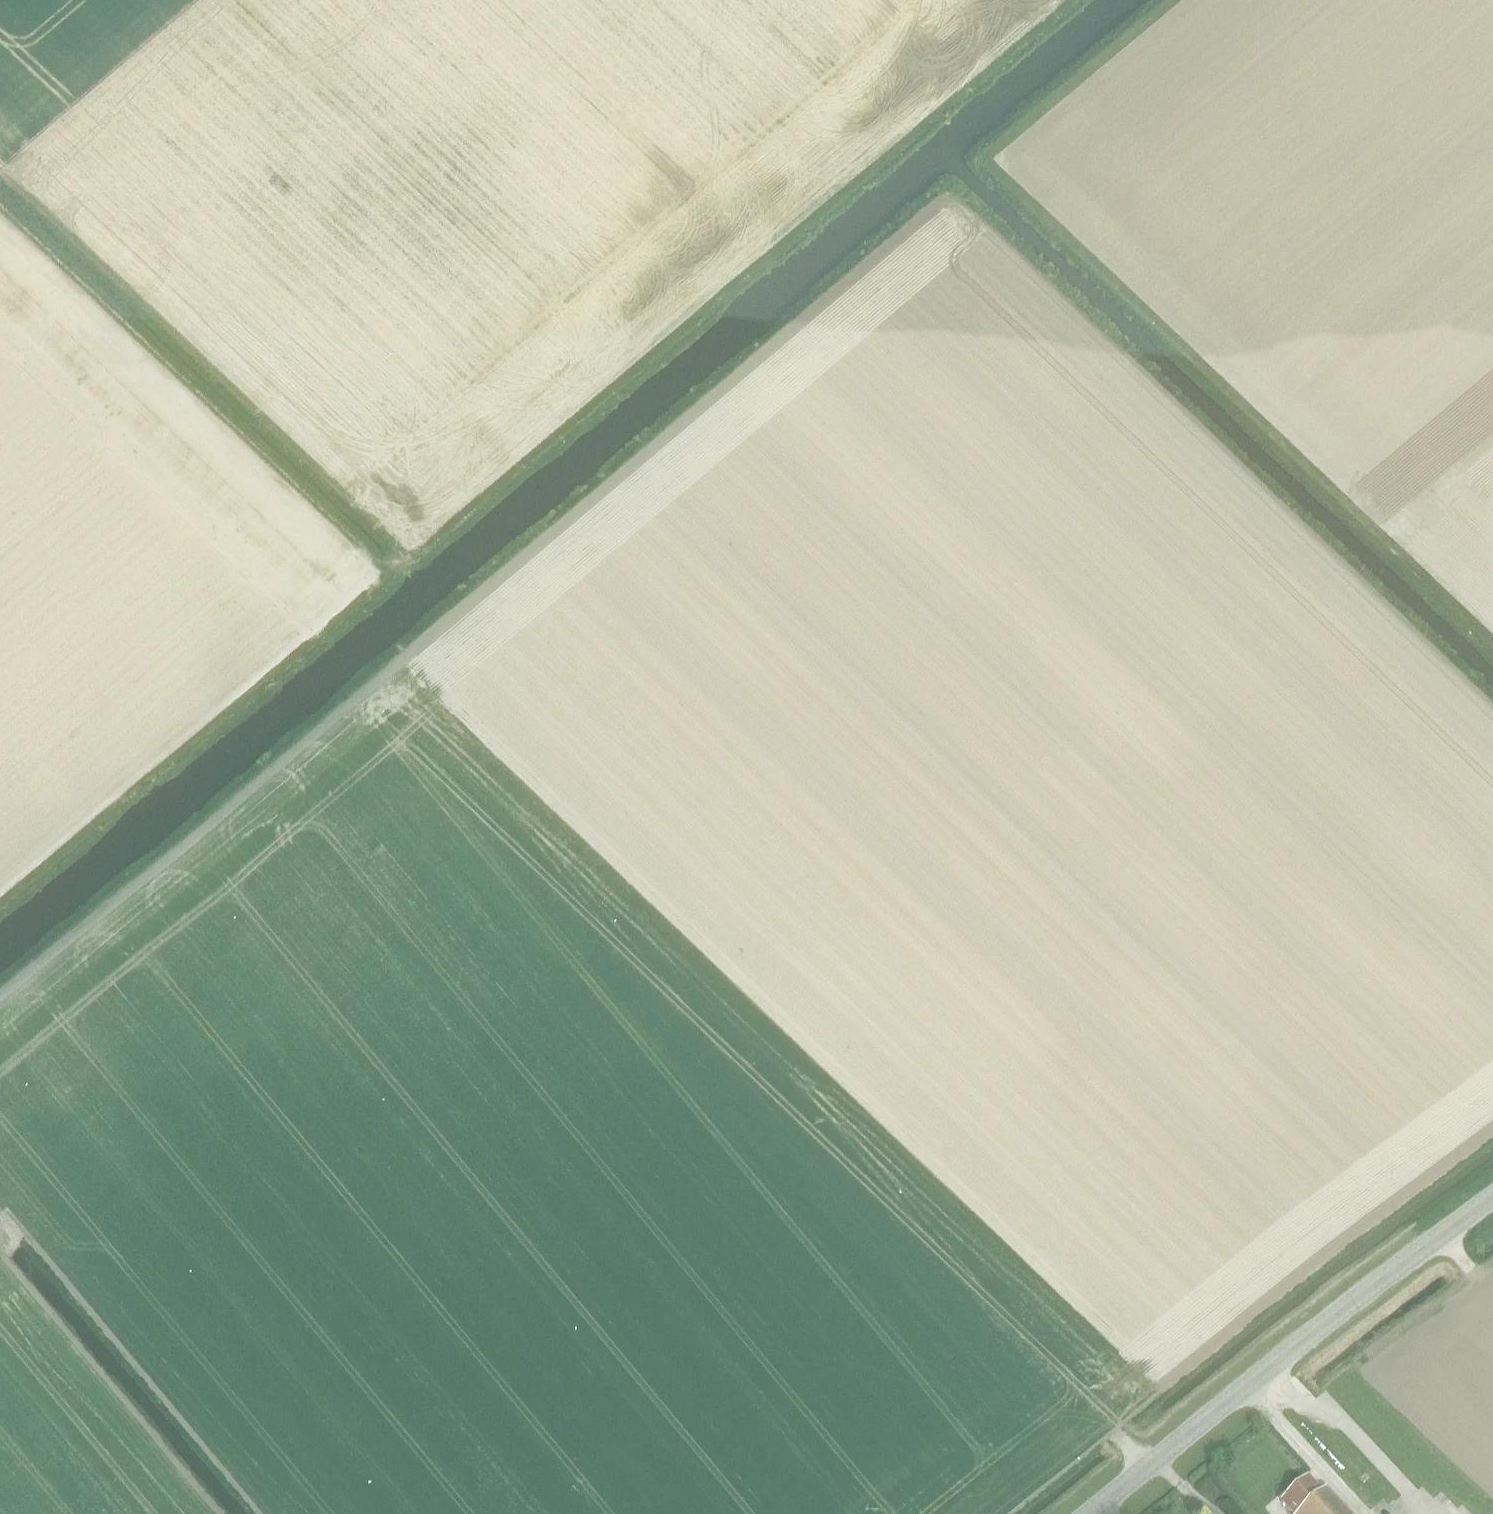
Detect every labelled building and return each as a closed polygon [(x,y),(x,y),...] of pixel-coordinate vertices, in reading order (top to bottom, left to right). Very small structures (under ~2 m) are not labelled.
[(1327,1490),(1322,1494),(1309,1478),(1281,1503),(1291,1513),(1348,1513),(1327,1490)]
